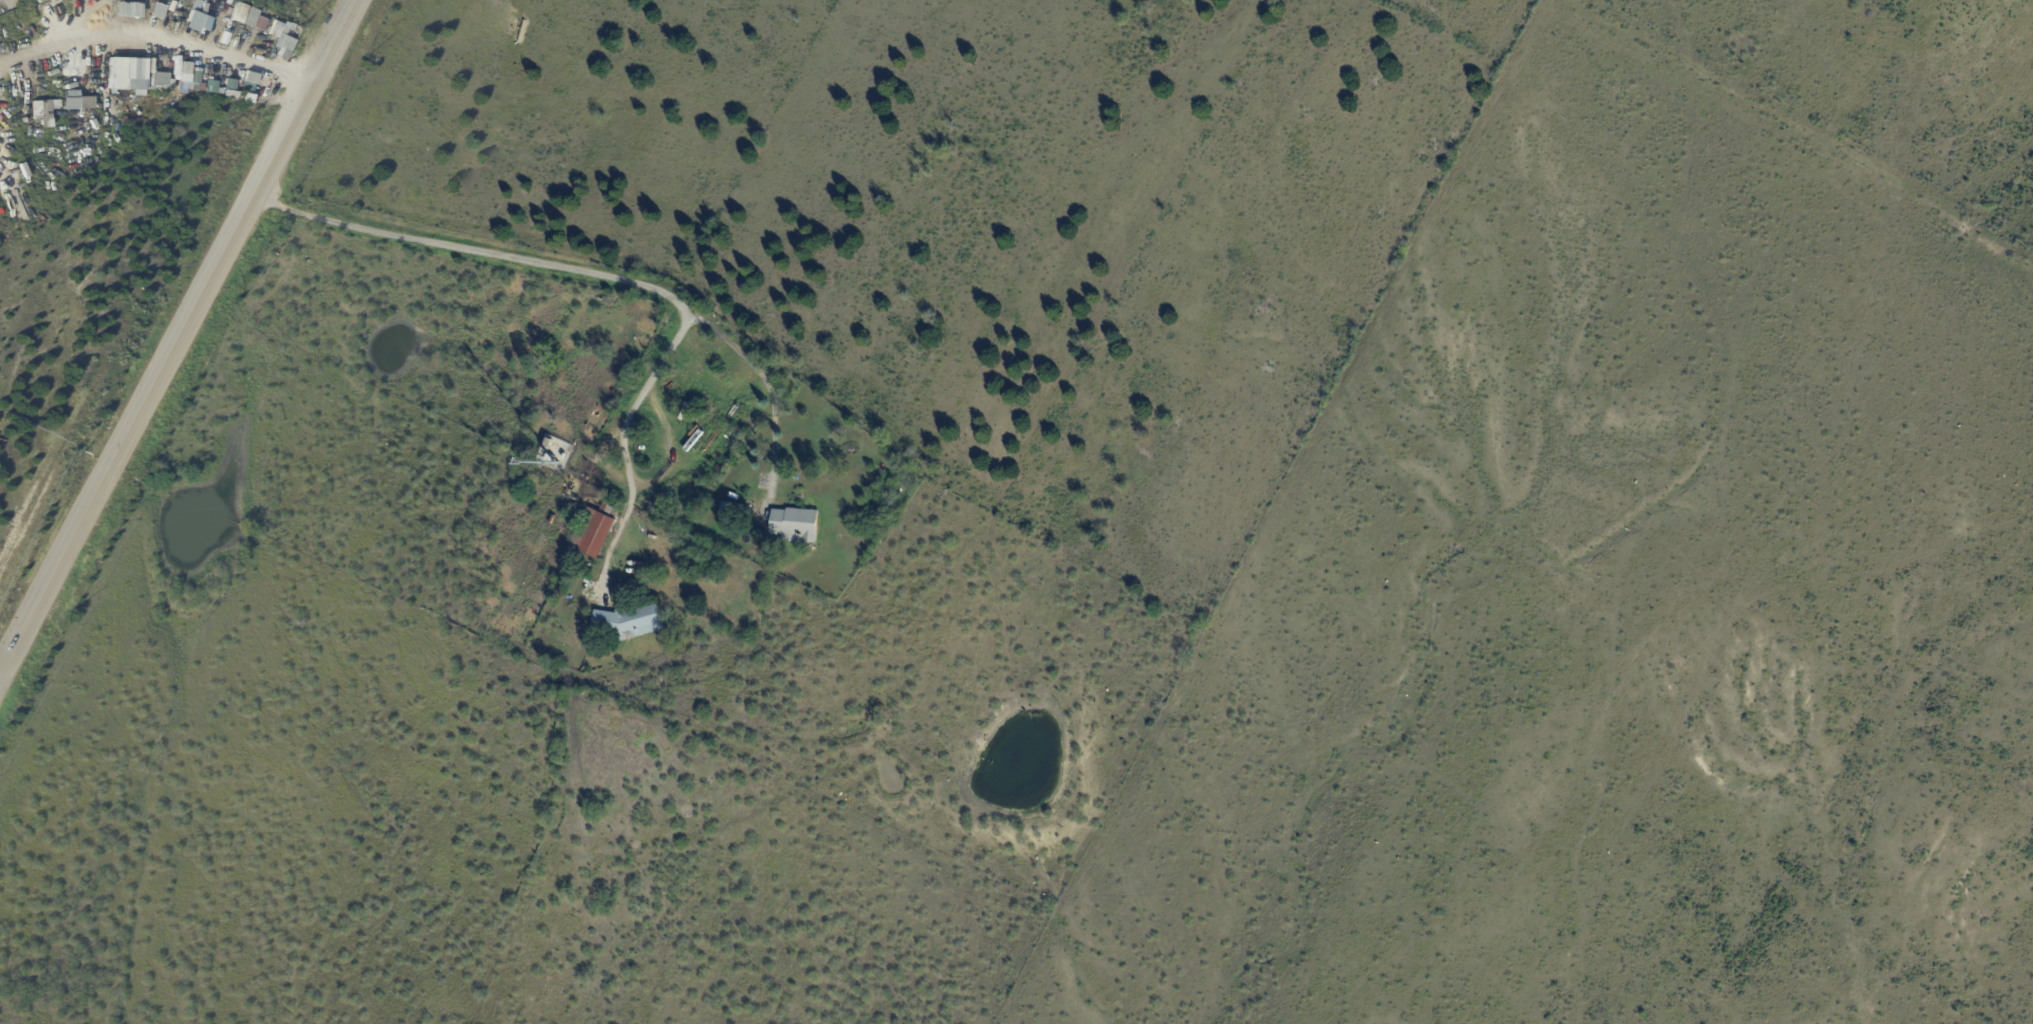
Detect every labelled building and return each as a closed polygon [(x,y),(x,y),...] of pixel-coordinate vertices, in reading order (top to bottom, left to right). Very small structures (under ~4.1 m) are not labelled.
[(83,26),(97,25),(95,0),(80,0),(83,26)] [(196,0),(193,0),(190,10),(198,12),(201,1),(196,0)] [(164,6),(152,2),(148,16),(161,20),(164,6)] [(262,31),(267,19),(257,15),(259,11),(236,2),(230,19),(262,31)] [(203,15),(189,10),(183,28),(196,33),(203,15)] [(176,12),(173,22),(168,21),(171,11),(176,12)] [(144,58),(108,57),(107,91),(132,91),(132,95),(143,96),(143,84),(167,85),(168,73),(144,72),(144,58)] [(544,448),(549,437),(554,440),(549,450),(544,448)] [(549,454),(556,457),(554,462),(547,459),(549,454)] [(599,560),(571,546),(590,507),(600,512),(607,499),(618,504),(611,518),(617,521),(599,560)] [(801,543),(784,541),(785,535),(772,534),(774,509),(788,511),(789,509),(821,511),(818,544),(801,543)] [(690,534),(697,538),(697,539),(698,540),(697,542),(696,541),(696,542),(691,540),(690,543),(686,541),(690,534)] [(624,642),(593,636),(597,611),(618,614),(617,610),(628,610),(629,613),(658,604),(665,630),(624,642)]
